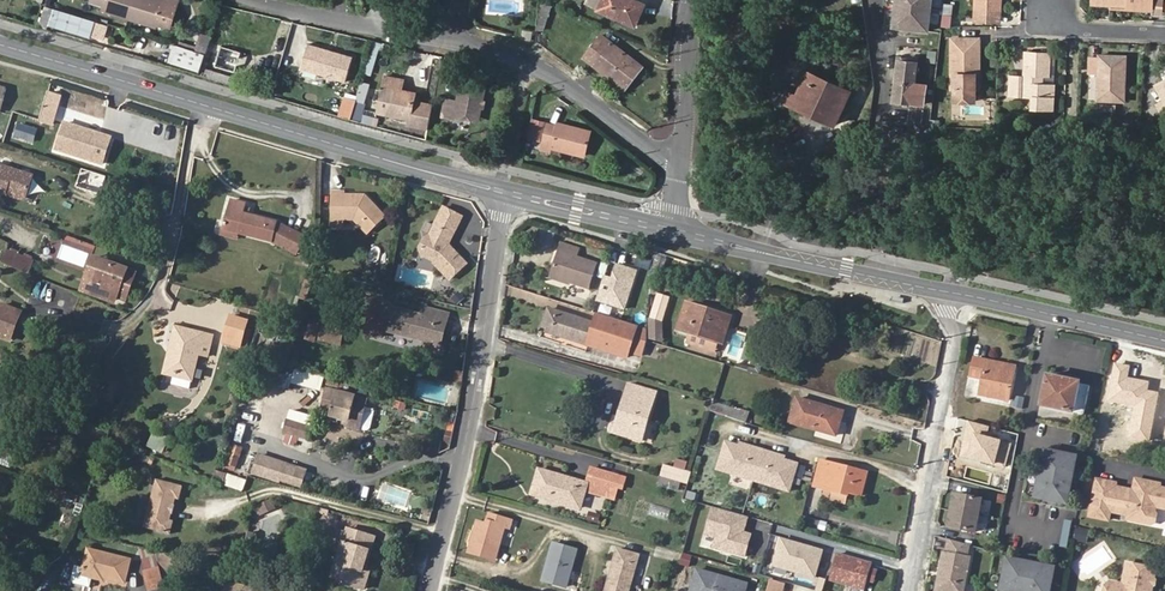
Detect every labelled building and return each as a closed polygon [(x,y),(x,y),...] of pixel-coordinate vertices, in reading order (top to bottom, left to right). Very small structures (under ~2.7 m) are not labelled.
[(165,29),(167,25),(181,29),(189,3),(181,0),(175,0),(174,3),(166,0),(103,0),(102,3),(115,7),(113,13),(165,29)] [(634,25),(643,3),(637,0),(602,0),(598,9),(634,25)] [(892,27),(928,31),(932,0),(895,0),(892,27)] [(975,10),(995,10),(995,0),(975,0),(975,10)] [(1093,3),(1128,5),(1128,8),(1150,8),(1151,0),(1093,0),(1093,3)] [(36,1),(29,24),(37,27),(38,27),(40,21),(45,6),(46,5),(46,4),(42,3),(36,1)] [(40,27),(40,28),(64,36),(68,22),(53,17),(56,8),(46,5),(45,6),(40,27)] [(951,27),(953,6),(944,5),(943,26),(951,27)] [(975,10),(974,22),(1000,23),(1000,11),(995,10),(975,10)] [(523,36),(532,38),(533,28),(524,27),(523,36)] [(174,43),(167,61),(199,72),(212,36),(201,32),(194,50),(174,43)] [(584,58),(624,89),(642,66),(601,36),(584,58)] [(979,75),(978,38),(952,38),(951,90),(955,90),(955,102),(975,102),(975,90),(975,75),(979,75)] [(326,54),(327,50),(305,45),(299,70),(345,82),(351,57),(331,52),(330,55),(326,54)] [(240,56),(222,51),(216,71),(235,76),(240,56)] [(1056,54),(1026,53),(1025,78),(1015,78),(1014,98),(1035,98),(1035,110),(1054,111),(1056,54)] [(1122,75),(1123,57),(1101,56),(1101,58),(1091,58),(1090,73),(1100,74),(1099,101),(1124,102),(1126,76),(1122,75)] [(918,62),(897,60),(892,102),(924,105),(926,84),(915,83),(918,62)] [(786,91),(781,101),(835,125),(851,91),(808,72),(796,95),(786,91)] [(483,81),(460,76),(454,101),(443,98),(439,115),(451,118),(452,115),(469,119),(475,115),(483,81)] [(1154,82),(1164,104),(1164,76),(1154,82)] [(361,121),(370,83),(361,81),(356,99),(343,95),(338,115),(361,121)] [(404,89),(387,85),(385,95),(392,97),(386,122),(405,127),(404,133),(423,137),(429,114),(410,110),(413,100),(402,98),(404,89)] [(1100,104),(1100,112),(1116,113),(1117,105),(1100,104)] [(34,140),(38,129),(19,123),(15,134),(34,140)] [(112,137),(65,123),(57,149),(103,163),(112,137)] [(555,126),(547,124),(542,142),(551,144),(550,147),(582,155),(588,131),(556,123),(555,126)] [(33,183),(34,180),(0,168),(0,175),(3,176),(4,173),(33,183)] [(33,183),(4,173),(3,176),(0,175),(0,196),(6,198),(7,196),(26,203),(31,190),(33,183)] [(367,196),(345,194),(345,191),(334,190),(332,217),(343,217),(354,218),(370,234),(388,216),(367,196)] [(25,206),(26,203),(7,196),(6,198),(5,200),(25,206)] [(232,200),(224,229),(238,233),(271,242),(276,223),(249,216),(243,214),(245,207),(246,204),(232,200)] [(435,256),(430,262),(451,278),(465,260),(446,245),(460,214),(442,206),(434,224),(437,226),(433,235),(425,240),(421,249),(424,257),(432,253),(435,256)] [(332,217),(332,225),(343,226),(343,217),(332,217)] [(276,223),(271,242),(276,242),(281,225),(276,223)] [(281,225),(276,242),(298,249),(304,231),(282,224),(281,225)] [(238,233),(224,229),(222,235),(237,239),(238,233)] [(587,288),(595,263),(577,257),(579,249),(561,243),(549,275),(587,288)] [(2,263),(29,274),(30,271),(38,274),(40,268),(33,265),(34,261),(7,250),(2,263)] [(424,257),(430,262),(435,256),(432,253),(424,257)] [(98,272),(102,261),(96,259),(92,270),(98,272)] [(95,280),(91,292),(105,296),(106,291),(127,298),(136,273),(102,261),(98,272),(92,270),(89,278),(95,280)] [(29,276),(11,269),(7,280),(32,290),(36,279),(29,276)] [(85,289),(91,292),(95,280),(89,278),(85,289)] [(670,298),(657,294),(650,317),(662,321),(670,298)] [(686,303),(677,330),(722,344),(730,317),(686,303)] [(0,320),(17,327),(22,312),(6,306),(0,320)] [(437,321),(423,317),(390,308),(383,330),(425,342),(423,350),(438,354),(441,343),(433,340),(437,321)] [(425,309),(423,317),(437,321),(433,340),(441,343),(449,315),(425,309)] [(637,326),(598,314),(594,325),(548,310),(541,330),(626,358),(637,326)] [(247,323),(230,319),(224,344),(240,349),(247,323)] [(317,340),(341,346),(346,327),(321,322),(317,340)] [(174,350),(168,371),(192,378),(198,354),(208,357),(214,337),(176,326),(170,349),(174,350)] [(889,351),(933,366),(940,345),(896,330),(889,351)] [(170,349),(164,370),(168,371),(174,350),(170,349)] [(979,393),(1007,399),(1014,367),(974,358),(970,376),(982,379),(979,393)] [(1130,365),(1113,361),(1105,401),(1135,407),(1129,436),(1149,440),(1158,392),(1147,390),(1149,381),(1128,377),(1130,365)] [(1079,384),(1080,382),(1046,375),(1040,406),(1073,412),(1083,414),(1089,386),(1079,384)] [(174,377),(172,383),(190,388),(192,383),(174,377)] [(311,377),(306,397),(320,401),(323,389),(325,381),(311,377)] [(115,401),(117,385),(107,384),(105,400),(115,401)] [(628,384),(620,410),(648,418),(656,392),(628,384)] [(228,417),(232,419),(240,391),(235,389),(228,417)] [(347,427),(360,430),(368,402),(326,391),(321,413),(332,416),(331,421),(347,426),(347,427)] [(836,435),(843,412),(797,399),(790,422),(836,435)] [(732,408),(713,402),(710,411),(729,417),(732,408)] [(371,429),(375,408),(367,407),(364,428),(371,429)] [(290,410),(283,433),(310,441),(317,418),(290,410)] [(648,418),(620,410),(613,432),(641,440),(648,418)] [(1124,450),(1128,423),(1108,420),(1104,448),(1124,450)] [(989,428),(967,422),(958,457),(1007,470),(1014,442),(987,435),(989,428)] [(155,431),(147,445),(159,452),(167,438),(155,431)] [(717,470),(789,491),(798,464),(784,459),(771,456),(772,453),(753,447),(752,450),(740,446),(726,442),(717,470)] [(233,446),(226,463),(237,467),(244,450),(233,446)] [(1034,496),(1067,503),(1076,455),(1044,449),(1034,496)] [(284,458),(260,451),(255,470),(279,476),(284,458)] [(675,458),(674,466),(663,464),(659,486),(684,491),(687,471),(686,471),(688,460),(675,458)] [(861,496),(867,472),(821,460),(813,487),(831,491),(848,496),(849,493),(861,496)] [(591,468),(589,473),(619,481),(620,476),(591,468)] [(224,484),(227,473),(215,470),(213,481),(224,484)] [(619,481),(589,473),(586,483),(538,470),(531,494),(580,508),(585,490),(604,495),(608,485),(617,487),(619,481)] [(159,477),(145,525),(172,533),(176,519),(172,518),(179,495),(183,497),(186,486),(159,477)] [(1135,480),(1132,493),(1127,517),(1127,522),(1150,527),(1154,525),(1155,517),(1153,514),(1154,509),(1164,511),(1164,492),(1158,490),(1159,485),(1135,480)] [(1115,486),(1096,482),(1089,518),(1107,522),(1109,514),(1114,489),(1115,486)] [(1132,493),(1114,489),(1109,514),(1127,517),(1132,493)] [(848,496),(831,491),(829,500),(846,504),(848,496)] [(953,492),(947,526),(973,530),(979,497),(953,492)] [(258,518),(277,509),(272,499),(253,507),(258,518)] [(431,511),(434,503),(425,500),(423,508),(431,511)] [(668,519),(670,507),(651,503),(649,515),(668,519)] [(747,518),(712,508),(704,535),(715,538),(711,550),(745,559),(752,535),(743,533),(747,518)] [(643,525),(646,515),(634,511),(631,520),(643,525)] [(1062,546),(1069,547),(1071,521),(1064,520),(1062,546)] [(365,538),(366,533),(347,527),(346,532),(336,529),(331,547),(340,550),(337,563),(351,567),(346,582),(366,587),(370,571),(367,570),(364,569),(371,539),(365,538)] [(375,536),(366,533),(365,538),(371,539),(364,569),(367,570),(375,536)] [(823,551),(778,537),(770,564),(815,577),(823,551)] [(968,543),(948,538),(946,552),(943,552),(936,590),(944,590),(962,590),(968,556),(965,556),(968,543)] [(576,549),(553,543),(543,580),(565,586),(576,549)] [(617,548),(605,590),(629,590),(639,554),(617,548)] [(125,581),(130,559),(88,550),(84,568),(73,566),(70,578),(72,581),(86,585),(88,577),(101,580),(102,576),(125,581)] [(689,566),(693,555),(682,552),(679,564),(689,566)] [(836,554),(829,579),(865,589),(867,581),(873,583),(876,572),(870,571),(872,564),(836,554)] [(159,566),(157,555),(143,558),(145,569),(159,566)] [(1011,590),(1049,590),(1054,566),(1006,557),(1000,589),(1011,590)] [(149,587),(163,584),(159,566),(145,569),(149,587)] [(1122,587),(1113,585),(1106,589),(1105,590),(1151,590),(1151,589),(1154,588),(1155,584),(1153,580),(1155,572),(1127,566),(1122,587)] [(691,590),(744,590),(746,584),(697,570),(691,590)] [(225,579),(222,590),(260,590),(258,588),(225,579)] [(768,590),(784,590),(786,583),(771,579),(768,590)]
